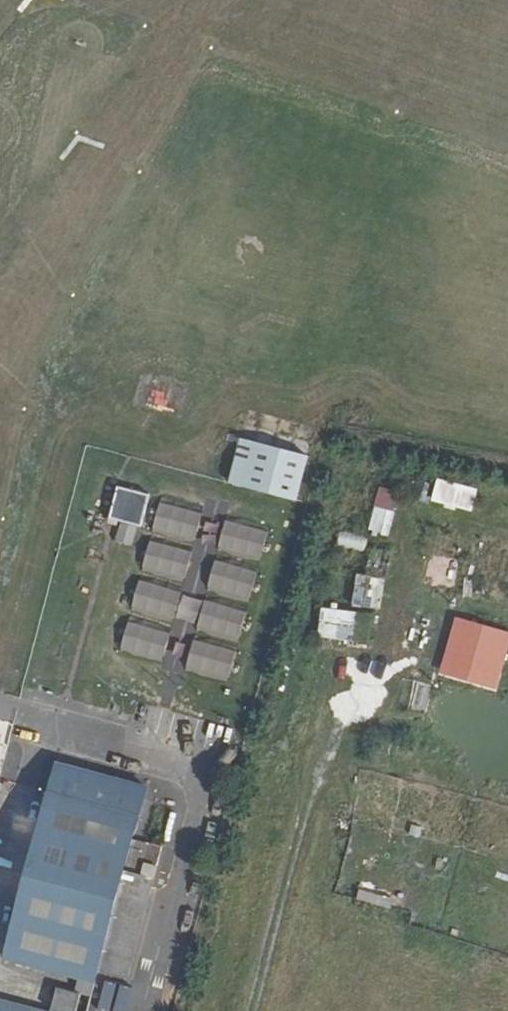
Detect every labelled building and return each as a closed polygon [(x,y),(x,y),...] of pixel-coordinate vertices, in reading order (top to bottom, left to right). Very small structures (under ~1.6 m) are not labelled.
[(309,454),(247,436),(235,481),(298,498),(309,454)] [(438,478),(432,505),(465,513),(471,486),(438,478)] [(109,483),(100,516),(145,528),(153,494),(109,483)] [(384,536),(396,491),(377,486),(365,530),(384,536)] [(336,549),(363,550),(364,540),(336,539),(336,549)] [(387,572),(386,550),(370,551),(371,572),(387,572)] [(194,633),(209,574),(184,569),(149,703),(172,709),(188,650),(196,653),(201,637),(194,633)] [(236,728),(272,592),(245,583),(227,643),(220,642),(217,658),(222,660),(206,718),(236,728)] [(319,606),(314,637),(350,642),(354,611),(319,606)] [(495,691),(507,647),(507,632),(453,616),(436,674),(495,691)] [(95,979),(100,964),(127,864),(148,785),(61,762),(54,789),(48,788),(5,953),(95,979)] [(169,818),(172,806),(161,803),(157,814),(169,818)] [(127,864),(100,964),(128,972),(160,857),(149,854),(144,869),(127,864)] [(356,890),(354,901),(386,909),(389,898),(356,890)] [(81,994),(65,987),(59,1006),(74,1010),(77,1010),(81,994)] [(0,1000),(0,1010),(38,1010),(0,1000)]
